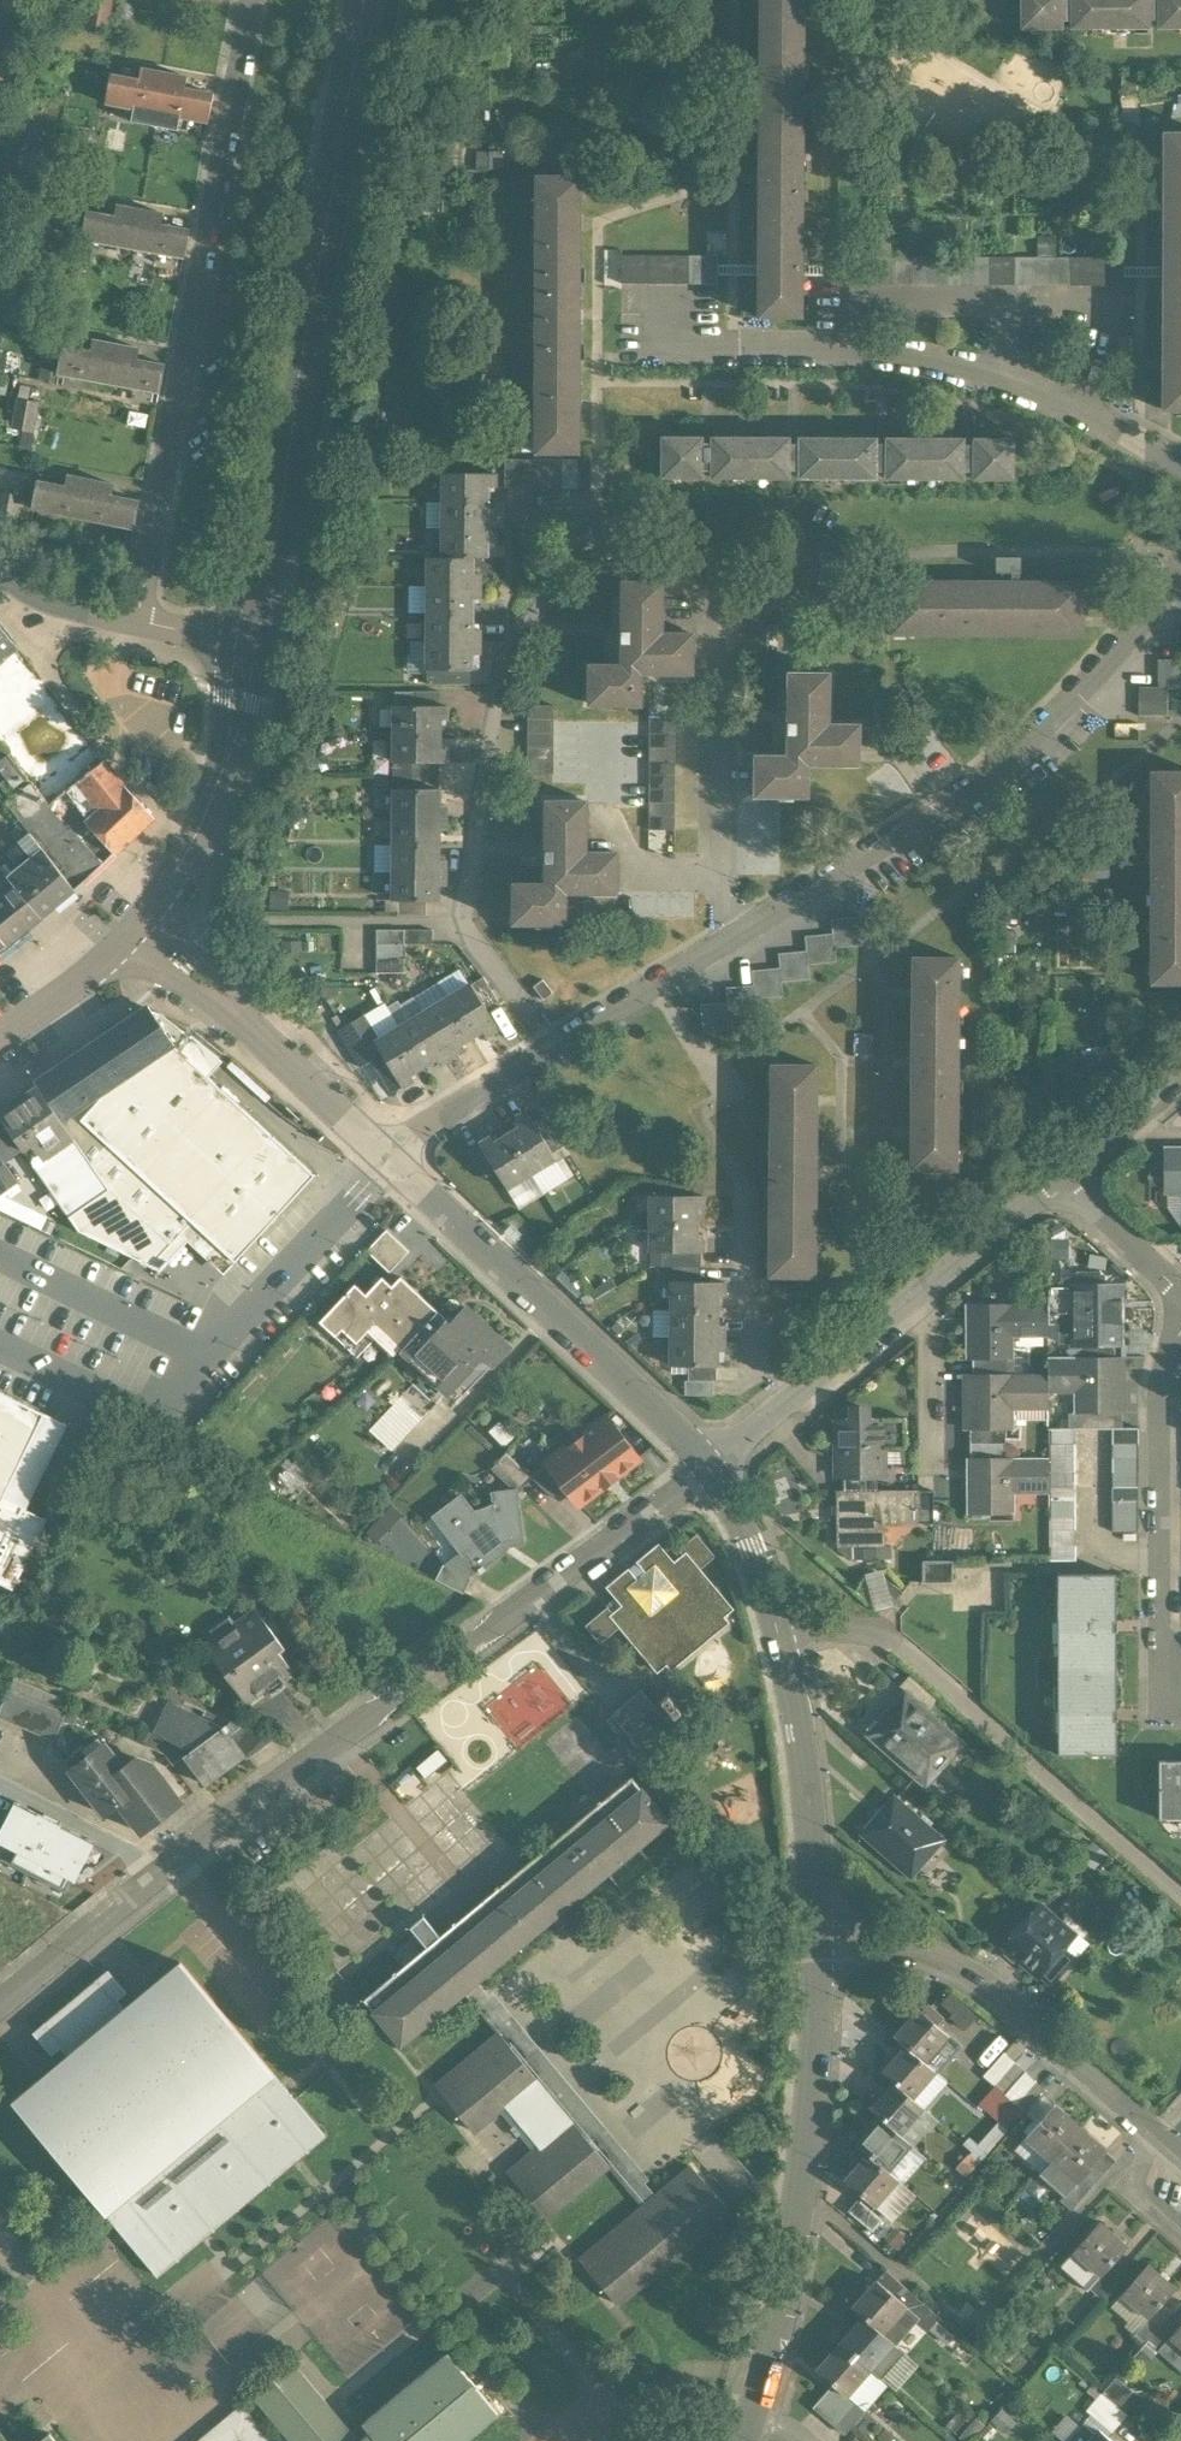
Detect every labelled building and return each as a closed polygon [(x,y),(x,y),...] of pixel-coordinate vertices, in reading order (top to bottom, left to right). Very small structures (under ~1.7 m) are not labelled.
[(759,318),(801,318),(803,0),(762,0),(759,318)] [(1022,30),(1061,29),(1061,22),(1072,22),(1072,29),(1110,29),(1110,0),(1022,0),(1022,30)] [(1110,29),(1148,29),(1148,22),(1159,22),(1159,29),(1180,29),(1180,0),(1110,0),(1110,29)] [(140,82),(112,77),(106,104),(133,110),(130,124),(153,129),(164,75),(142,71),(140,82)] [(187,79),(164,75),(153,129),(177,133),(179,120),(208,123),(213,96),(185,91),(187,79)] [(1165,135),(1163,409),(1180,409),(1180,135),(1165,135)] [(578,176),(539,176),(536,452),(576,452),(578,176)] [(115,219),(87,214),(82,241),(133,250),(140,211),(117,207),(115,219)] [(163,215),(140,211),(133,250),(184,259),(189,232),(160,227),(163,215)] [(717,258),(621,257),(621,283),(717,283),(717,258)] [(1122,260),(841,258),(841,284),(1122,285),(1122,260)] [(89,353),(61,348),(58,375),(109,384),(116,346),(92,342),(89,353)] [(164,367),(136,361),(138,350),(116,346),(109,384),(159,394),(164,367)] [(37,404),(16,400),(11,430),(32,434),(37,404)] [(962,441),(885,441),(885,447),(875,447),(875,441),(798,440),(798,446),(788,446),(788,440),(712,440),(712,446),(702,446),(702,440),(663,440),(662,479),(702,479),(702,473),(712,473),(712,479),(788,480),(788,473),(798,473),(798,480),(875,480),(875,473),(885,474),(885,480),(962,480),(962,474),(972,474),(972,480),(1012,480),(1012,441),(972,441),(972,447),(962,447),(962,441)] [(519,461),(505,460),(504,488),(519,488),(519,461)] [(533,461),(519,461),(519,488),(533,489),(533,461)] [(548,461),(533,461),(533,489),(548,489),(548,461)] [(562,461),(548,461),(548,489),(562,489),(562,461)] [(577,461),(562,461),(562,489),(576,489),(577,461)] [(591,461),(577,461),(576,489),(591,489),(591,461)] [(496,474),(445,473),(444,502),(488,503),(488,489),(496,489),(496,474)] [(90,482),(68,477),(65,488),(37,482),(31,507),(82,519),(90,482)] [(113,486),(90,482),(82,519),(133,530),(139,502),(111,496),(113,486)] [(0,492),(0,524),(14,526),(20,496),(0,492)] [(496,518),(488,518),(488,503),(444,502),(444,530),(455,530),(496,531),(496,518)] [(496,531),(444,530),(444,559),(473,559),(488,559),(488,544),(495,544),(496,531)] [(444,559),(428,559),(428,587),(480,588),(480,574),(473,574),(473,559),(444,559)] [(1001,591),(890,591),(890,637),(892,637),(892,634),(1080,634),(1080,638),(1083,638),(1082,591),(1015,591),(1015,574),(1021,574),(1021,560),(996,560),(996,574),(1001,574),(1001,591)] [(621,666),(589,666),(589,706),(641,707),(641,675),(693,675),(693,634),(662,634),(663,583),(622,583),(621,666)] [(480,588),(428,587),(428,615),(473,615),(473,601),(479,601),(480,588)] [(473,615),(428,615),(427,642),(479,643),(479,630),(473,630),(473,615)] [(0,630),(0,663),(16,650),(0,630)] [(1178,635),(1178,662),(1159,662),(1159,691),(1140,691),(1140,717),(1165,717),(1165,691),(1180,691),(1180,635),(1178,635)] [(479,643),(427,642),(427,670),(465,670),(472,670),(472,656),(479,656),(479,643)] [(465,670),(427,670),(427,685),(465,686),(465,670)] [(829,673),(788,673),(788,757),(755,756),(755,797),(808,797),(808,765),(859,766),(859,725),(829,725),(829,673)] [(439,693),(395,692),(395,706),(439,706),(439,693)] [(439,706),(395,706),(395,735),(439,735),(439,719),(446,719),(446,707),(439,706)] [(554,706),(527,706),(527,734),(554,734),(554,706)] [(675,721),(649,721),(649,734),(675,735),(675,721)] [(554,734),(527,734),(526,776),(554,776),(554,734)] [(674,832),(675,735),(649,734),(648,831),(674,832)] [(439,735),(395,735),(394,763),(411,763),(438,763),(445,763),(445,751),(438,751),(439,735)] [(123,786),(106,763),(78,784),(104,808),(87,823),(115,854),(154,819),(123,786)] [(438,763),(411,763),(411,791),(437,791),(438,763)] [(1152,775),(1152,985),(1180,985),(1180,774),(1152,775)] [(48,806),(30,784),(12,799),(47,842),(66,827),(48,806)] [(411,791),(393,791),(393,818),(444,819),(444,805),(436,805),(437,791),(411,791)] [(545,884),(513,884),(513,925),(565,925),(566,893),(617,894),(617,853),(587,853),(586,802),(546,801),(545,884)] [(444,819),(393,818),(393,846),(436,846),(436,829),(444,829),(444,819)] [(105,865),(69,825),(66,827),(47,842),(81,886),(105,865)] [(436,846),(393,846),(392,874),(443,874),(444,860),(436,860),(436,846)] [(42,852),(8,879),(40,919),(74,893),(42,852)] [(443,874),(392,874),(392,901),(436,902),(436,886),(443,886),(443,874)] [(30,931),(4,897),(0,900),(0,954),(30,931)] [(727,1005),(700,1009),(703,1034),(704,1034),(703,1033),(730,1029),(728,1017),(756,1013),(755,1001),(783,997),(781,983),(809,979),(808,966),(836,962),(835,950),(861,947),(858,920),(831,924),(833,938),(804,942),(806,955),(777,959),(779,972),(751,977),(753,989),(725,994),(727,1005)] [(404,931),(375,931),(375,945),(404,946),(404,931)] [(433,931),(404,931),(404,946),(433,946),(433,931)] [(404,946),(375,945),(375,960),(404,960),(404,946)] [(958,960),(913,959),(911,1170),(956,1170),(958,960)] [(404,960),(375,960),(375,974),(404,974),(404,960)] [(498,1002),(483,978),(470,986),(485,1009),(498,1002)] [(470,986),(446,1001),(469,1037),(482,1029),(486,1036),(497,1029),(485,1009),(470,986)] [(469,1037),(446,1001),(423,1015),(449,1058),(460,1051),(456,1045),(469,1037)] [(148,1007),(35,1084),(38,1088),(69,1134),(81,1121),(192,1223),(213,1243),(214,1245),(210,1249),(230,1266),(233,1262),(235,1263),(315,1176),(207,1078),(203,1074),(189,1062),(203,1047),(192,1037),(191,1038),(160,1014),(151,1012),(148,1007)] [(377,1008),(364,1016),(380,1042),(393,1033),(377,1008)] [(449,1058),(423,1015),(399,1030),(421,1066),(436,1057),(440,1064),(449,1058)] [(364,1016),(338,1032),(360,1068),(372,1060),(380,1073),(389,1067),(375,1045),(380,1042),(364,1016)] [(421,1066),(399,1030),(393,1033),(380,1042),(375,1045),(389,1067),(401,1087),(412,1080),(408,1074),(421,1066)] [(203,1047),(189,1062),(203,1074),(207,1078),(221,1062),(203,1047)] [(389,1067),(380,1073),(372,1060),(360,1068),(380,1100),(401,1087),(389,1067)] [(817,1068),(772,1067),(769,1277),(814,1277),(817,1068)] [(38,1088),(9,1108),(0,1114),(0,1118),(23,1151),(78,1232),(138,1261),(138,1262),(150,1268),(150,1267),(151,1268),(152,1267),(185,1231),(185,1230),(192,1223),(81,1121),(69,1134),(38,1088)] [(563,1148),(542,1115),(533,1121),(553,1154),(563,1148)] [(533,1121),(530,1116),(518,1123),(522,1129),(507,1138),(530,1175),(556,1158),(553,1154),(533,1121)] [(1,1195),(15,1185),(2,1165),(23,1151),(0,1118),(0,1194),(1,1195)] [(507,1138),(497,1144),(493,1138),(482,1145),(496,1168),(508,1188),(530,1175),(507,1138)] [(496,1168),(482,1145),(467,1154),(481,1177),(496,1168)] [(1163,1147),(1163,1153),(1163,1187),(1163,1196),(1180,1196),(1180,1147),(1163,1147)] [(1163,1187),(1163,1153),(1148,1153),(1148,1187),(1163,1187)] [(703,1197),(652,1196),(652,1225),(695,1225),(695,1210),(703,1210),(703,1197)] [(192,1223),(185,1230),(185,1231),(152,1267),(151,1268),(150,1267),(150,1268),(160,1273),(187,1243),(223,1276),(235,1263),(233,1262),(230,1266),(210,1249),(214,1245),(213,1243),(192,1223)] [(695,1225),(652,1225),(652,1255),(703,1255),(703,1243),(695,1243),(695,1225)] [(409,1253),(386,1231),(366,1252),(389,1274),(409,1253)] [(400,1278),(392,1287),(382,1278),(366,1296),(355,1286),(319,1323),(335,1338),(342,1331),(356,1345),(376,1324),(388,1336),(392,1331),(407,1345),(437,1313),(400,1278)] [(725,1285),(673,1284),(672,1311),(717,1312),(717,1298),(724,1299),(725,1285)] [(1120,1288),(1047,1289),(1047,1305),(1047,1317),(1072,1317),(1072,1345),(1081,1345),(1114,1344),(1121,1344),(1120,1288)] [(1047,1305),(965,1305),(965,1361),(972,1362),(1011,1361),(1011,1347),(1047,1346),(1047,1317),(1047,1305)] [(451,1326),(437,1313),(407,1345),(462,1397),(508,1348),(467,1309),(451,1326)] [(717,1312),(672,1311),(672,1339),(725,1339),(725,1325),(717,1325),(717,1312)] [(725,1339),(672,1339),(671,1367),(690,1367),(717,1368),(717,1352),(724,1352),(725,1339)] [(1114,1344),(1081,1345),(1081,1359),(1114,1359),(1114,1344)] [(1081,1359),(1048,1359),(1048,1375),(1048,1386),(1075,1386),(1075,1414),(1121,1414),(1121,1359),(1114,1359),(1081,1359)] [(717,1368),(690,1367),(690,1382),(714,1382),(716,1382),(717,1368)] [(1010,1375),(965,1375),(965,1431),(1006,1431),(1014,1431),(1014,1412),(1048,1411),(1048,1386),(1048,1375),(1010,1375)] [(690,1382),(684,1382),(684,1396),(713,1397),(714,1382),(690,1382)] [(412,1386),(370,1432),(387,1447),(386,1447),(390,1450),(432,1405),(412,1386)] [(13,1591),(44,1527),(43,1527),(19,1515),(22,1509),(25,1502),(30,1501),(67,1425),(0,1393),(0,1585),(13,1591)] [(869,1413),(864,1409),(856,1409),(852,1415),(852,1422),(835,1422),(836,1478),(844,1478),(876,1478),(885,1477),(884,1449),(904,1449),(904,1421),(869,1422),(869,1413)] [(587,1444),(553,1470),(548,1464),(547,1464),(578,1505),(636,1461),(605,1420),(582,1437),(587,1444)] [(1075,1562),(1075,1429),(1048,1430),(1048,1439),(1048,1460),(1048,1485),(1049,1562),(1075,1562)] [(1138,1430),(1111,1430),(1111,1532),(1138,1532),(1138,1430)] [(1006,1431),(970,1431),(970,1445),(1005,1445),(1006,1431)] [(1004,1459),(1005,1445),(970,1445),(969,1460),(1004,1459)] [(529,1478),(505,1455),(495,1465),(520,1488),(529,1478)] [(969,1460),(967,1460),(967,1515),(1013,1515),(1013,1485),(1048,1485),(1048,1460),(1005,1459),(1004,1459),(969,1460)] [(876,1492),(876,1478),(844,1478),(844,1492),(876,1492)] [(515,1492),(493,1495),(495,1510),(475,1517),(460,1498),(440,1513),(468,1551),(465,1553),(479,1570),(478,1571),(480,1574),(484,1571),(483,1569),(503,1554),(498,1548),(505,1543),(522,1540),(515,1492)] [(844,1492),(836,1492),(836,1548),(885,1548),(885,1519),(918,1519),(918,1493),(917,1492),(876,1492),(844,1492)] [(933,1525),(933,1492),(918,1493),(918,1519),(918,1525),(933,1525)] [(46,1521),(22,1509),(19,1515),(43,1527),(46,1521)] [(673,1565),(658,1547),(636,1564),(638,1567),(631,1573),(629,1571),(607,1588),(623,1607),(611,1617),(657,1673),(679,1654),(684,1659),(714,1634),(709,1629),(732,1610),(685,1555),(673,1565)] [(952,1562),(922,1562),(922,1584),(952,1584),(952,1562)] [(470,1580),(443,1566),(435,1581),(463,1595),(470,1580)] [(884,1567),(865,1571),(874,1609),(893,1604),(884,1567)] [(1115,1577),(1059,1577),(1058,1757),(1116,1756),(1115,1577)] [(285,1652),(258,1615),(206,1651),(250,1709),(270,1694),(272,1697),(287,1687),(285,1684),(296,1676),(280,1655),(285,1652)] [(937,1701),(909,1677),(899,1688),(905,1693),(927,1712),(937,1701)] [(7,1691),(0,1709),(0,1721),(52,1743),(64,1715),(7,1691)] [(681,1739),(641,1691),(611,1715),(651,1764),(681,1739)] [(905,1693),(867,1737),(918,1781),(933,1763),(941,1770),(964,1745),(927,1712),(905,1693)] [(673,1702),(668,1695),(661,1701),(666,1707),(673,1702)] [(681,1711),(676,1705),(669,1710),(675,1717),(681,1711)] [(223,1728),(177,1706),(163,1736),(162,1738),(190,1751),(183,1756),(185,1758),(204,1784),(218,1774),(220,1777),(230,1770),(228,1768),(245,1755),(247,1754),(233,1734),(227,1726),(223,1728)] [(278,1740),(247,1724),(233,1734),(247,1754),(245,1755),(249,1760),(278,1740)] [(190,1751),(162,1738),(163,1736),(152,1730),(143,1748),(161,1755),(171,1768),(185,1758),(183,1756),(190,1751)] [(136,1763),(123,1773),(105,1749),(71,1774),(103,1817),(119,1808),(139,1835),(178,1805),(148,1765),(136,1763)] [(1160,1762),(1160,1819),(1180,1819),(1180,1762),(1160,1762)] [(426,1949),(363,2002),(400,2046),(462,1994),(476,1983),(668,1823),(631,1778),(440,1938),(423,1918),(409,1929),(426,1949)] [(942,1840),(896,1799),(880,1817),(878,1815),(861,1834),(899,1866),(913,1851),(924,1861),(942,1840)] [(114,1855),(90,1843),(91,1841),(13,1801),(0,1828),(0,1860),(64,1893),(70,1883),(75,1885),(114,1855)] [(1040,1907),(1021,1928),(1017,1928),(1010,1936),(1009,1942),(1003,1948),(1038,1978),(1063,1950),(1074,1937),(1040,1907)] [(1063,1950),(1038,1978),(1050,1990),(1076,1961),(1063,1950)] [(322,2137),(179,1966),(124,2012),(115,2001),(124,1994),(108,1974),(35,2035),(52,2055),(61,2047),(70,2057),(14,2104),(156,2275),(322,2137)] [(648,2181),(491,1993),(487,1996),(476,1983),(462,1994),(497,2036),(498,2035),(535,2080),(534,2081),(569,2123),(571,2122),(608,2167),(607,2167),(641,2210),(655,2198),(644,2184),(648,2181)] [(928,2006),(920,2014),(918,2012),(894,2037),(906,2048),(924,2063),(947,2038),(935,2028),(943,2020),(928,2006)] [(497,2036),(436,2088),(472,2132),(534,2081),(535,2080),(498,2035),(497,2036)] [(924,2063),(906,2048),(882,2074),(894,2084),(911,2099),(935,2073),(924,2063)] [(1003,2054),(983,2076),(994,2086),(1014,2064),(1003,2054)] [(1014,2064),(994,2086),(1005,2096),(1025,2073),(1014,2064)] [(1025,2073),(1005,2096),(1016,2106),(1036,2083),(1025,2073)] [(569,2123),(534,2081),(503,2107),(518,2124),(510,2131),(516,2138),(524,2132),(538,2149),(569,2123)] [(1036,2083),(1016,2106),(1027,2115),(1047,2092),(1036,2083)] [(894,2084),(870,2110),(881,2120),(899,2135),(923,2109),(911,2099),(894,2084)] [(1052,2108),(1025,2139),(1050,2162),(1078,2130),(1052,2108)] [(899,2135),(881,2120),(857,2146),(869,2156),(886,2171),(910,2145),(899,2135)] [(538,2149),(508,2175),(545,2219),(607,2167),(608,2167),(571,2122),(569,2123),(538,2149)] [(1050,2162),(1039,2175),(1064,2198),(1084,2176),(1104,2153),(1078,2130),(1050,2162)] [(869,2156),(845,2182),(873,2208),(898,2181),(886,2171),(869,2156)] [(691,2168),(655,2198),(693,2242),(728,2213),(691,2168)] [(1064,2198),(1061,2201),(1072,2211),(1095,2185),(1084,2176),(1064,2198)] [(641,2210),(580,2261),(617,2306),(693,2242),(655,2198),(641,2210)] [(883,2224),(859,2202),(849,2213),(873,2235),(883,2224)] [(1098,2224),(1059,2267),(1086,2292),(1089,2289),(1108,2268),(1125,2248),(1098,2224)] [(396,2306),(340,2237),(290,2278),(346,2347),(396,2306)] [(1148,2266),(1122,2295),(1149,2319),(1159,2307),(1174,2290),(1148,2266)] [(1108,2268),(1089,2289),(1100,2299),(1118,2278),(1108,2268)] [(940,2320),(886,2272),(876,2283),(920,2322),(930,2330),(940,2320)] [(920,2322),(876,2283),(853,2310),(864,2319),(896,2348),(920,2322)] [(1144,2346),(1149,2351),(1153,2346),(1159,2351),(1180,2326),(1180,2307),(1179,2306),(1170,2316),(1144,2346)] [(1149,2319),(1133,2337),(1144,2346),(1170,2316),(1159,2307),(1149,2319)] [(896,2348),(864,2319),(840,2346),(869,2371),(883,2383),(906,2356),(896,2348)] [(1159,2351),(1180,2370),(1180,2326),(1159,2351)] [(869,2371),(840,2346),(817,2373),(833,2387),(846,2398),(869,2371)] [(500,2414),(448,2352),(363,2424),(370,2432),(359,2440),(468,2440),(500,2414)] [(293,2363),(253,2396),(291,2440),(359,2440),(293,2363)] [(1121,2387),(1113,2380),(1101,2394),(1116,2407),(1123,2400),(1121,2387)] [(846,2398),(833,2387),(813,2408),(834,2427),(854,2405),(846,2398)] [(1101,2394),(1092,2387),(1086,2393),(1096,2402),(1087,2412),(1112,2435),(1127,2417),(1116,2407),(1101,2394)] [(238,2437),(242,2440),(272,2440),(240,2404),(196,2440),(233,2440),(238,2437)] [(854,2405),(834,2427),(845,2437),(864,2414),(854,2405)] [(1100,2431),(1095,2437),(1082,2425),(1068,2440),(1111,2440),(1100,2431)] [(46,2432),(35,2440),(54,2440),(46,2432)]
